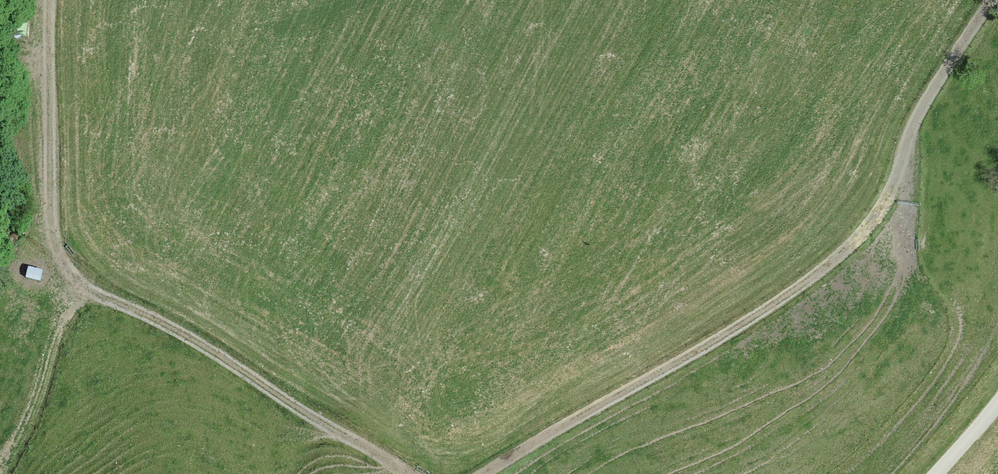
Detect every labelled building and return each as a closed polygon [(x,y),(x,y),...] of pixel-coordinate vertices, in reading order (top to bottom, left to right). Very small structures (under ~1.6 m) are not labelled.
[(43,270),(28,267),(25,279),(40,282),(43,270)]
